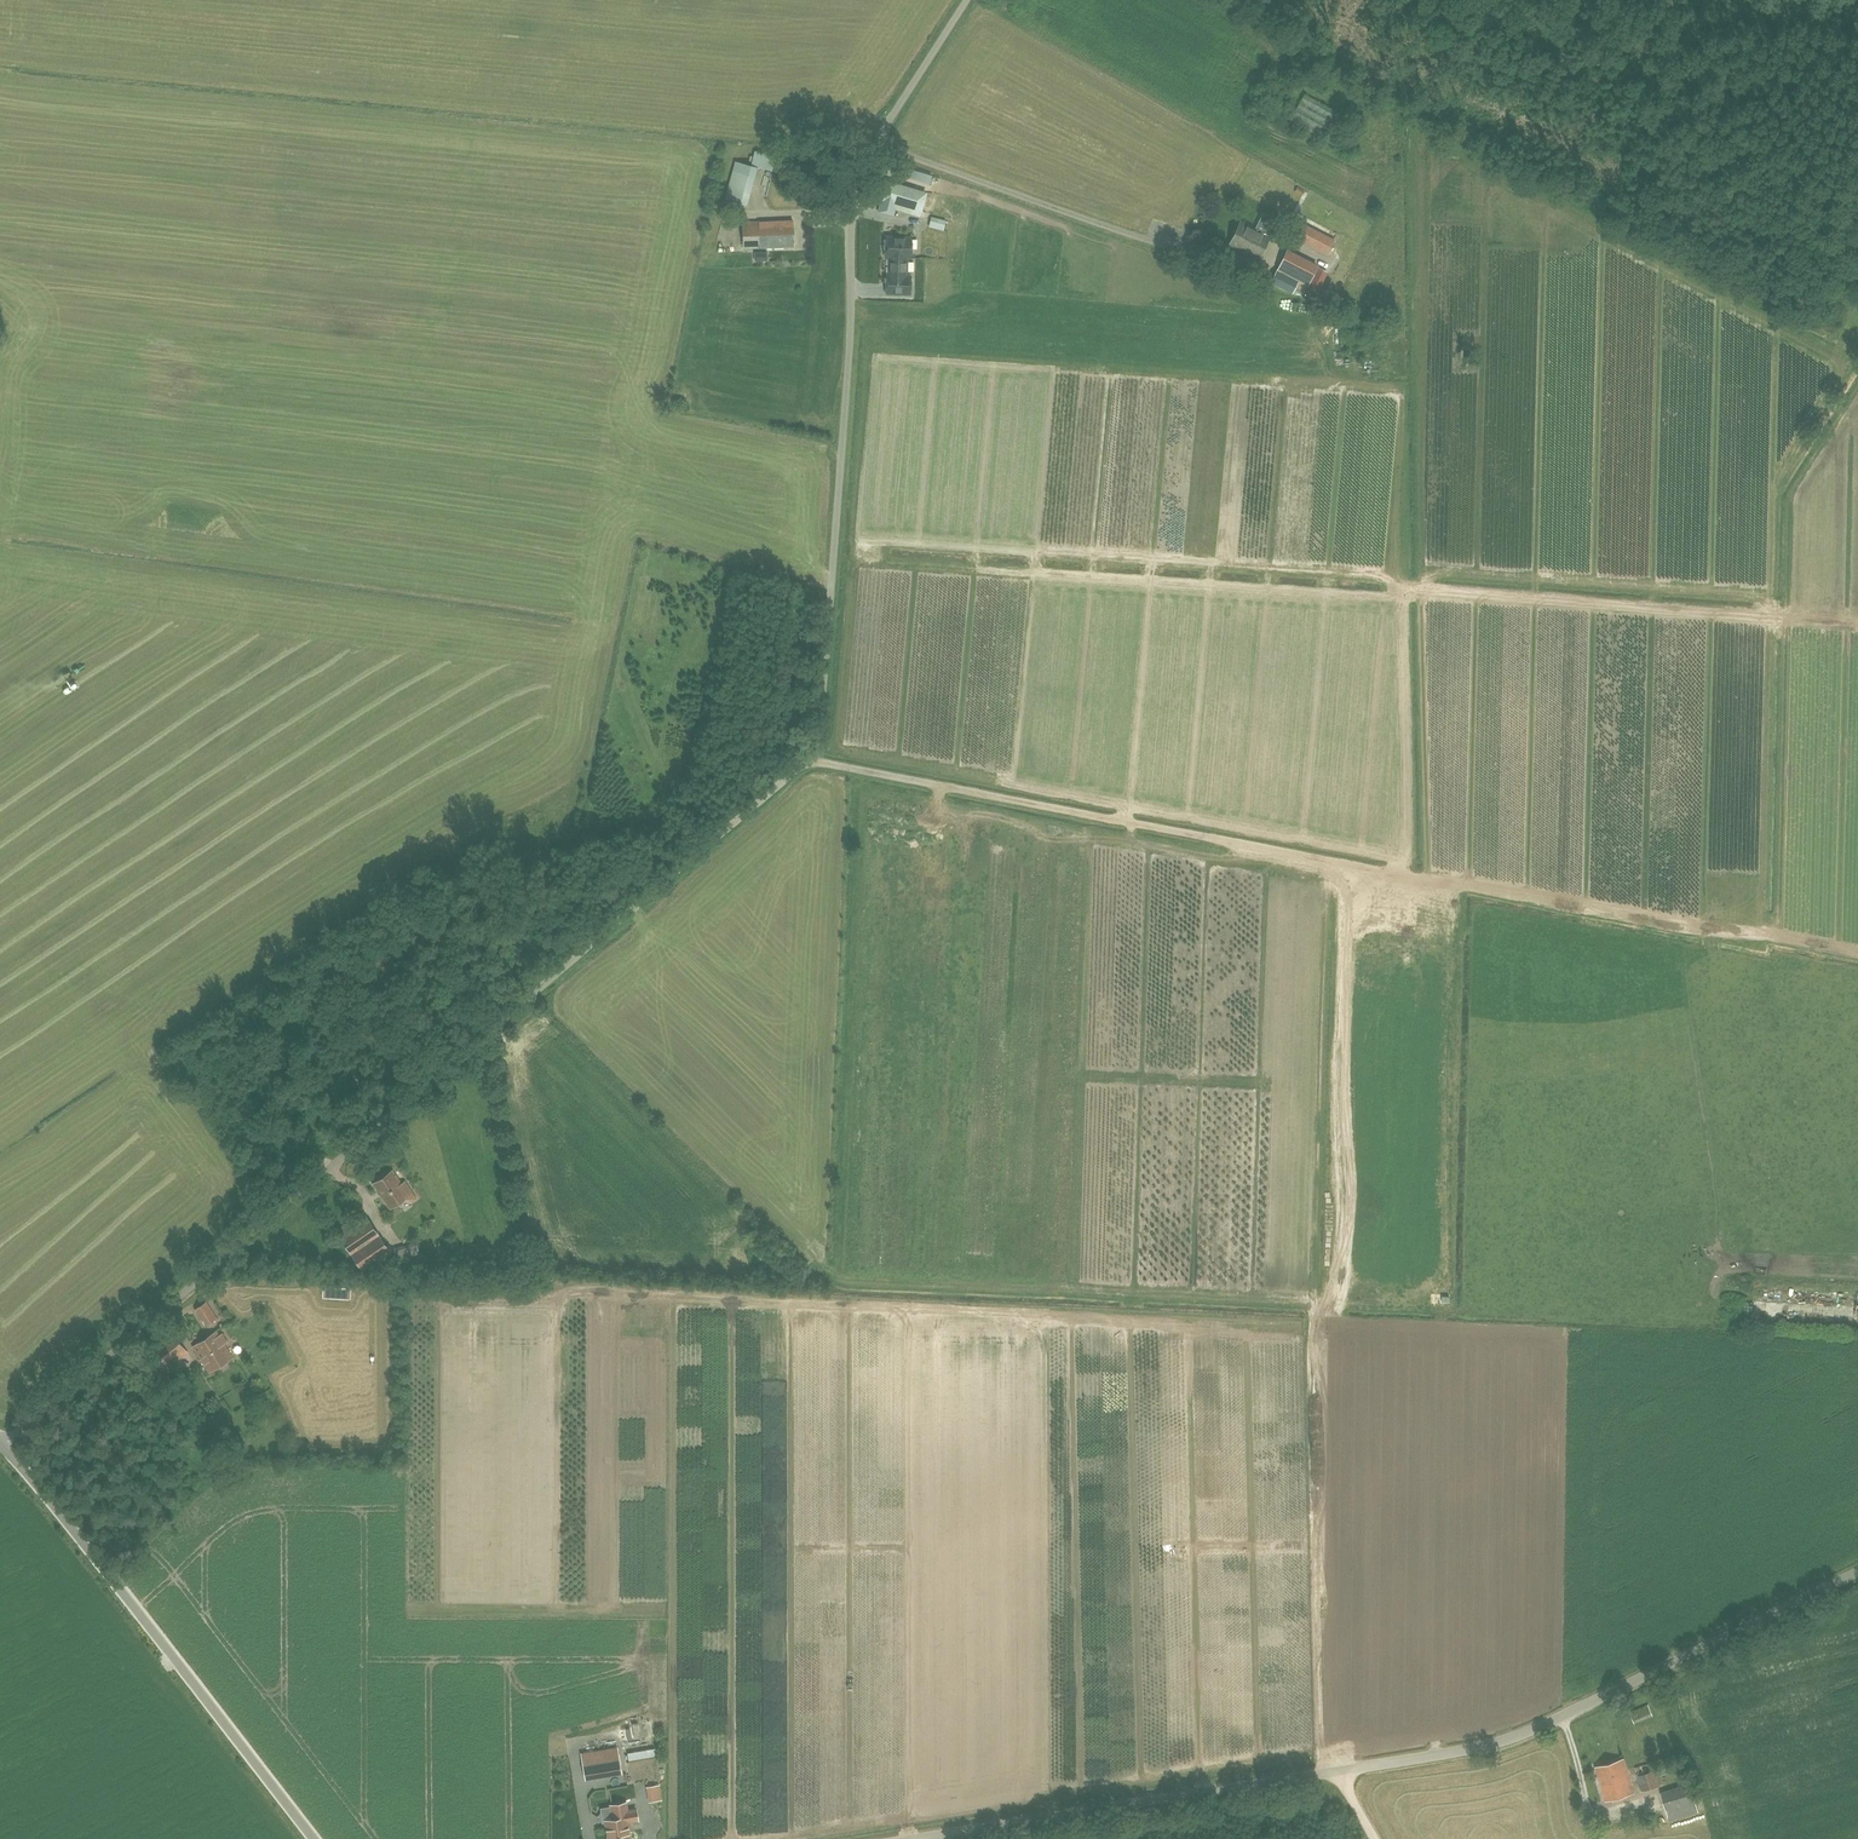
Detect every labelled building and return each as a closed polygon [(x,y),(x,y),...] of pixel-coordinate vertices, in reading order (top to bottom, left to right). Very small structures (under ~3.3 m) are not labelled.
[(1322,139),(1337,111),(1304,93),(1289,121),(1322,139)] [(931,176),(910,170),(908,177),(929,183),(931,176)] [(893,216),(895,209),(919,216),(927,192),(878,177),(872,197),(881,200),(878,212),(893,216)] [(943,230),(946,220),(931,216),(928,226),(943,230)] [(743,248),(794,246),(793,220),(742,222),(743,248)] [(1258,260),(1270,236),(1241,221),(1229,245),(1235,248),(1233,252),(1243,256),(1245,253),(1258,260)] [(1294,237),(1317,248),(1325,253),(1333,239),(1324,234),(1301,223),(1294,237)] [(886,236),(886,257),(889,257),(889,275),(887,275),(886,293),(911,293),(911,275),(907,275),(908,257),(911,257),(912,237),(886,236)] [(1291,292),(1293,289),(1296,283),(1306,288),(1318,266),(1307,260),(1308,259),(1287,249),(1271,282),(1291,292)] [(1327,273),(1318,268),(1307,289),(1317,294),(1327,273)] [(389,1208),(412,1192),(405,1181),(401,1183),(392,1170),(372,1183),(389,1208)] [(390,1253),(363,1214),(337,1232),(364,1271),(390,1253)] [(419,1254),(416,1242),(396,1248),(399,1259),(419,1254)] [(532,1249),(525,1251),(530,1268),(536,1267),(532,1249)] [(217,1318),(207,1301),(194,1308),(205,1326),(217,1318)] [(222,1333),(219,1335),(217,1331),(192,1346),(209,1372),(233,1357),(225,1344),(228,1342),(222,1333)] [(183,1357),(188,1353),(172,1335),(158,1346),(162,1351),(153,1359),(164,1372),(172,1366),(172,1367),(184,1357),(183,1357)] [(1653,1716),(1648,1704),(1629,1712),(1634,1723),(1653,1716)] [(618,1747),(580,1753),(585,1779),(622,1773),(618,1747)] [(1595,1767),(1605,1801),(1634,1793),(1624,1759),(1595,1767)] [(1654,1762),(1634,1767),(1641,1791),(1661,1785),(1654,1762)] [(1699,1812),(1690,1783),(1661,1792),(1669,1821),(1699,1812)] [(660,1784),(646,1786),(649,1801),(662,1799),(660,1784)] [(609,1838),(630,1838),(628,1826),(630,1825),(629,1821),(637,1820),(637,1817),(638,1816),(637,1812),(636,1811),(635,1809),(627,1810),(626,1803),(611,1805),(613,1816),(614,1816),(615,1819),(606,1821),(609,1838)]
